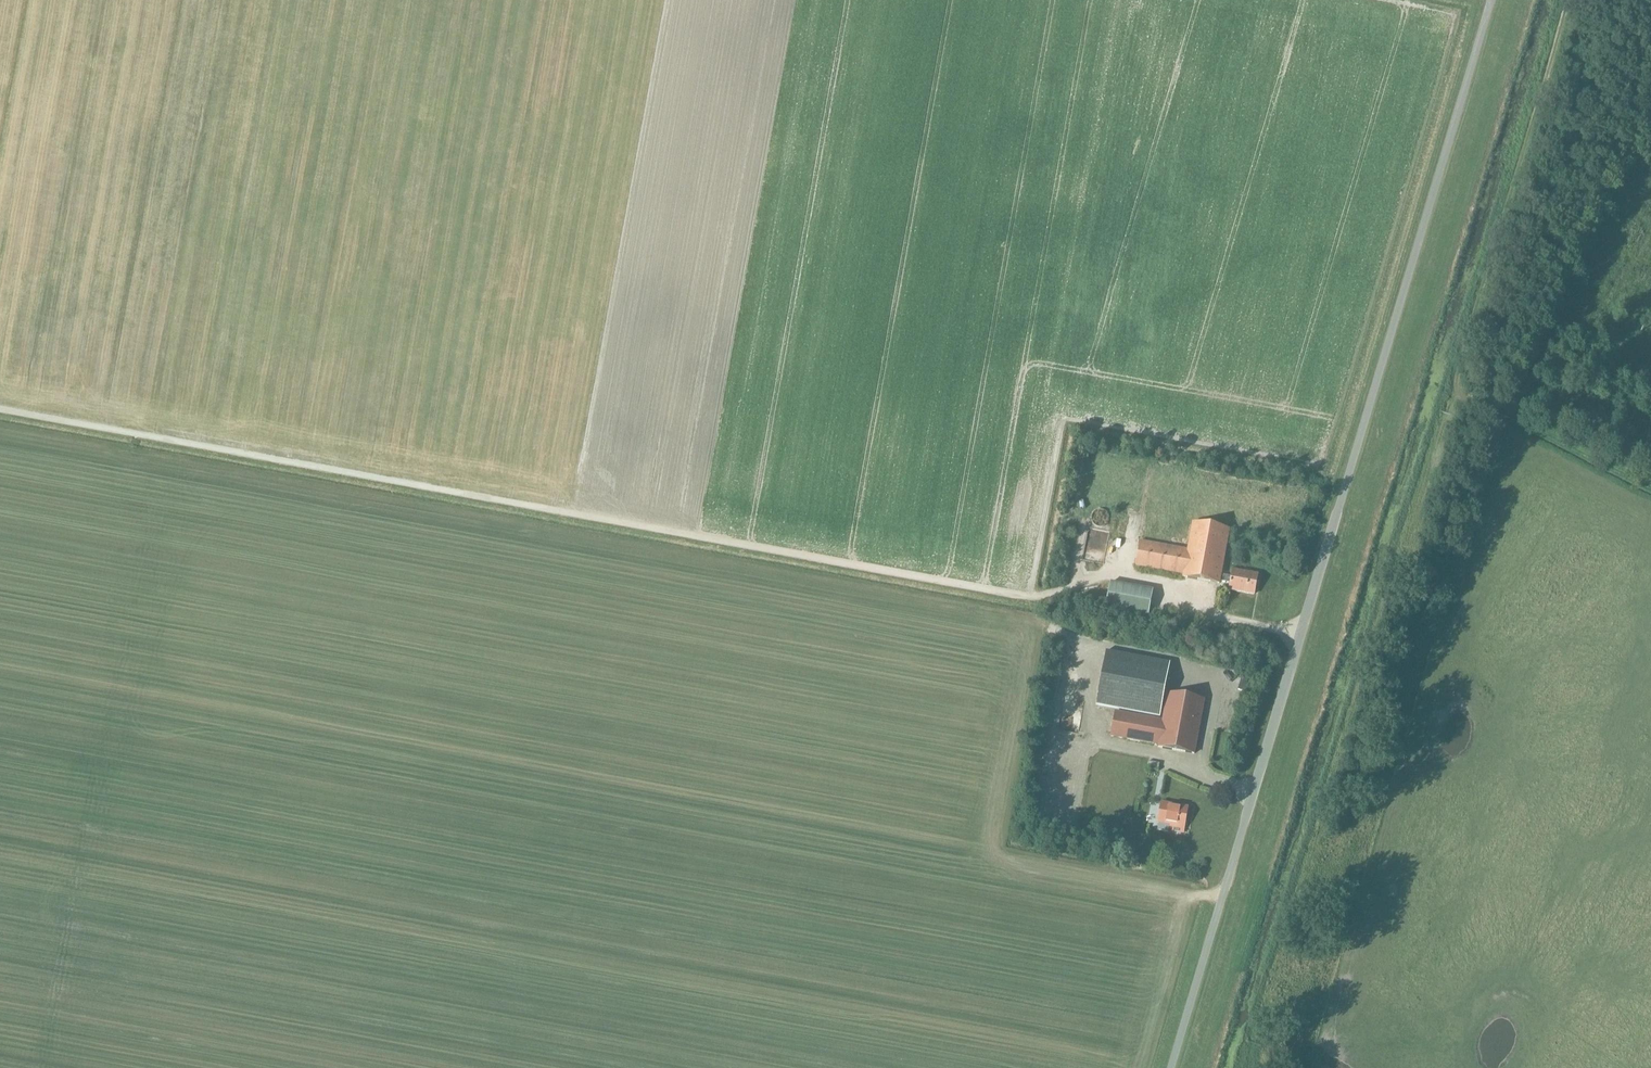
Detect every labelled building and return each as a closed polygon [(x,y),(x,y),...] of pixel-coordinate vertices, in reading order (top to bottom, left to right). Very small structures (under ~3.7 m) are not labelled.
[(1219,581),(1220,575),(1229,530),(1192,523),(1187,550),(1140,541),(1136,566),(1183,574),(1182,576),(1219,583),(1219,581)] [(1106,535),(1088,532),(1084,558),(1102,561),(1106,535)] [(1233,570),(1232,577),(1220,575),(1219,581),(1230,583),(1229,590),(1254,594),(1258,575),(1233,570)] [(1148,616),(1153,590),(1110,582),(1105,608),(1148,616)] [(1106,651),(1096,705),(1160,717),(1170,663),(1106,651)] [(1194,754),(1204,701),(1168,694),(1163,720),(1115,712),(1111,736),(1158,745),(1158,747),(1194,754)] [(1184,827),(1188,808),(1162,803),(1158,823),(1184,827)]
